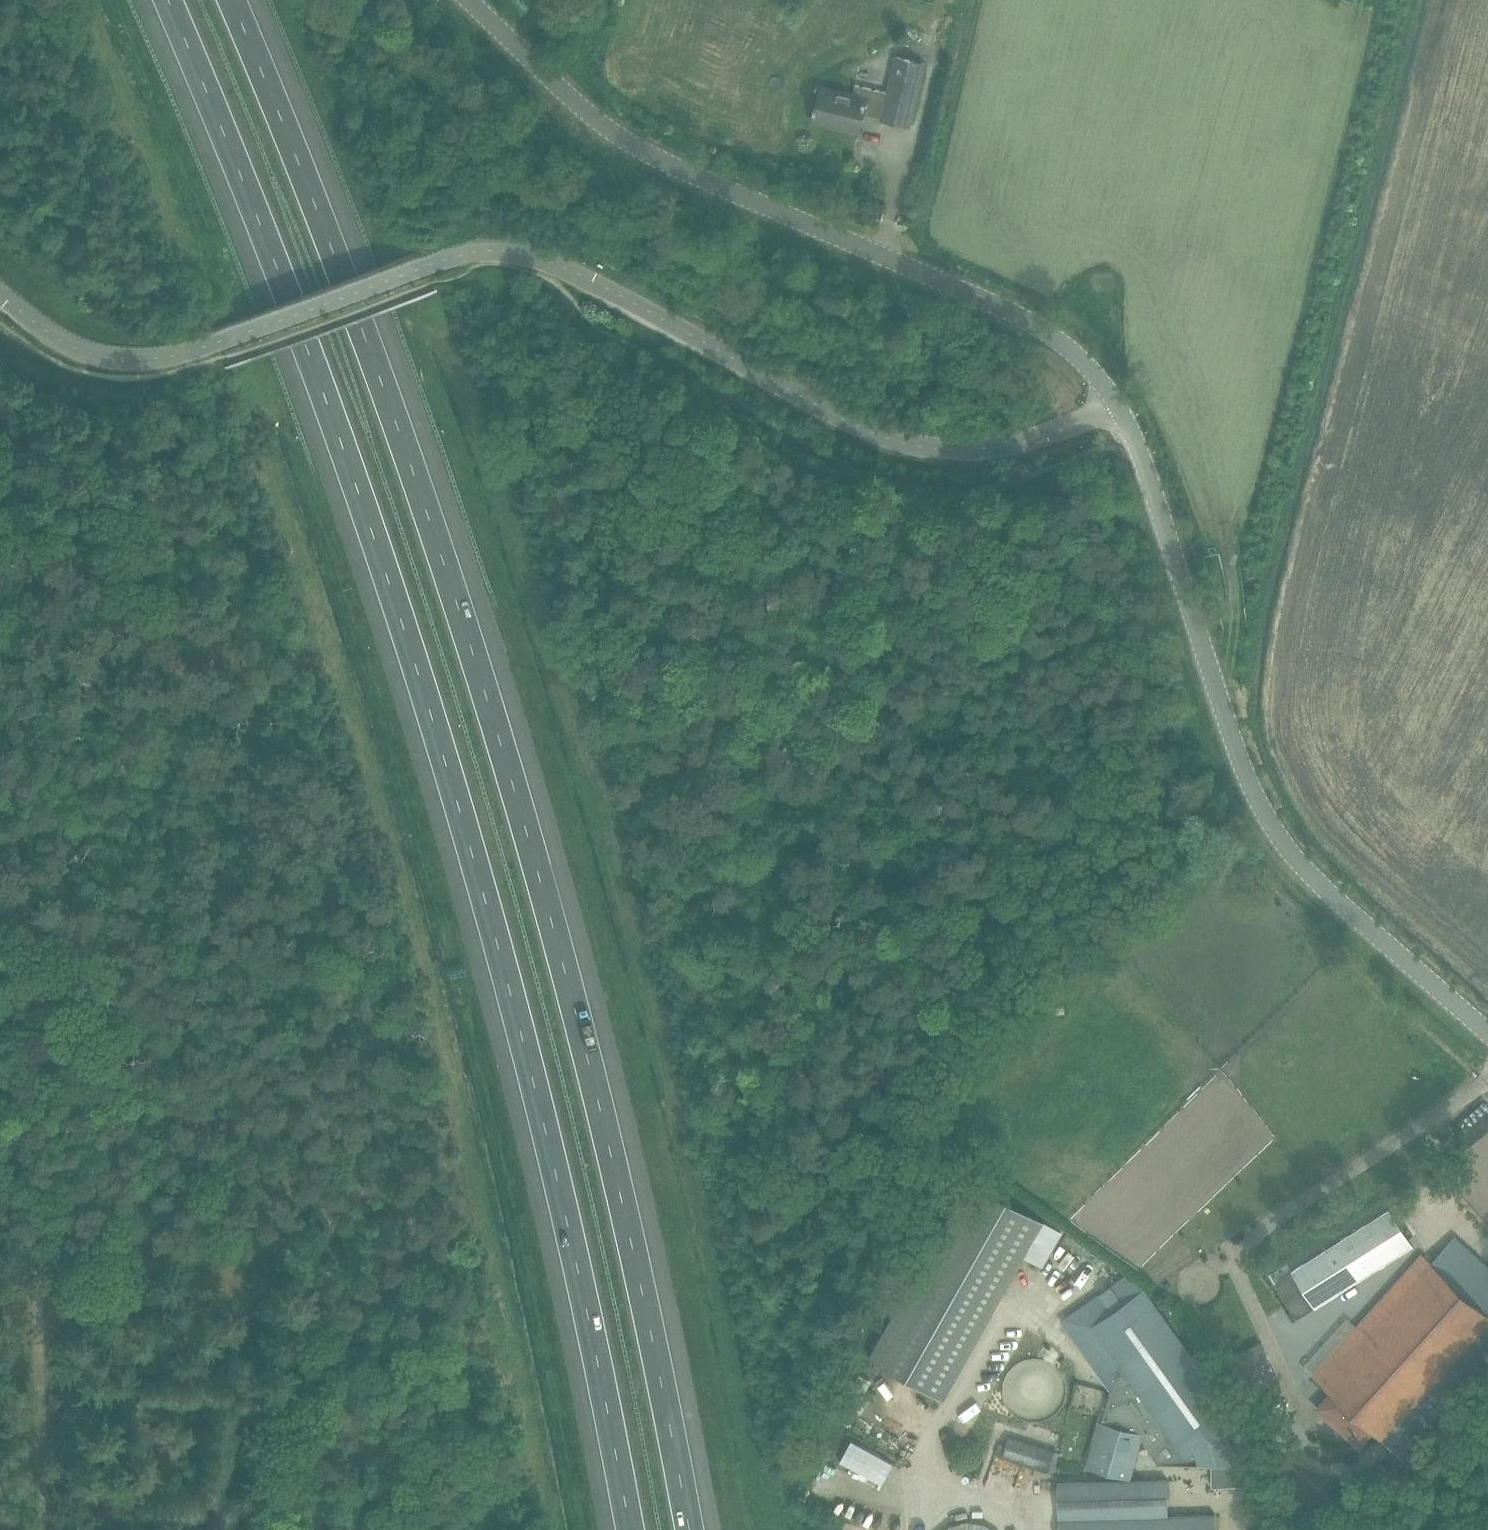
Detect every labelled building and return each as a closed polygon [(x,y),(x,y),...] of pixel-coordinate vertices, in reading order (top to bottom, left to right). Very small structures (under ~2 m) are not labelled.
[(854,95),(822,87),(817,108),(815,107),(814,113),(815,113),(813,121),(832,126),(832,124),(840,125),(840,128),(859,132),(864,114),(881,118),(881,119),(910,126),(925,64),(896,57),(887,92),(856,85),(854,95)] [(971,1180),(870,1357),(944,1399),(1025,1256),(1045,1222),(971,1180)] [(1315,1309),(1365,1277),(1362,1273),(1376,1264),(1380,1268),(1413,1247),(1408,1239),(1413,1236),(1408,1228),(1404,1231),(1390,1209),(1291,1271),(1315,1309)] [(1045,1222),(1025,1256),(1042,1266),(1062,1232),(1045,1222)] [(1431,1264),(1366,1336),(1356,1327),(1334,1352),(1312,1375),(1332,1393),(1317,1409),(1359,1446),(1373,1431),(1382,1439),(1400,1455),(1487,1359),(1487,1266),(1456,1237),(1431,1264)] [(1252,1464),(1234,1409),(1144,1288),(1130,1276),(1067,1320),(1112,1387),(1090,1468),(1128,1479),(1140,1434),(1159,1465),(1252,1464)] [(1003,1457),(1048,1472),(1055,1452),(1009,1437),(1003,1457)] [(828,1497),(836,1486),(827,1478),(818,1490),(828,1497)] [(1168,1480),(1058,1483),(1059,1529),(1216,1529),(1215,1515),(1169,1517),(1168,1480)] [(813,1497),(809,1511),(820,1515),(825,1501),(813,1497)] [(850,1506),(869,1510),(871,1502),(852,1497),(850,1506)]
